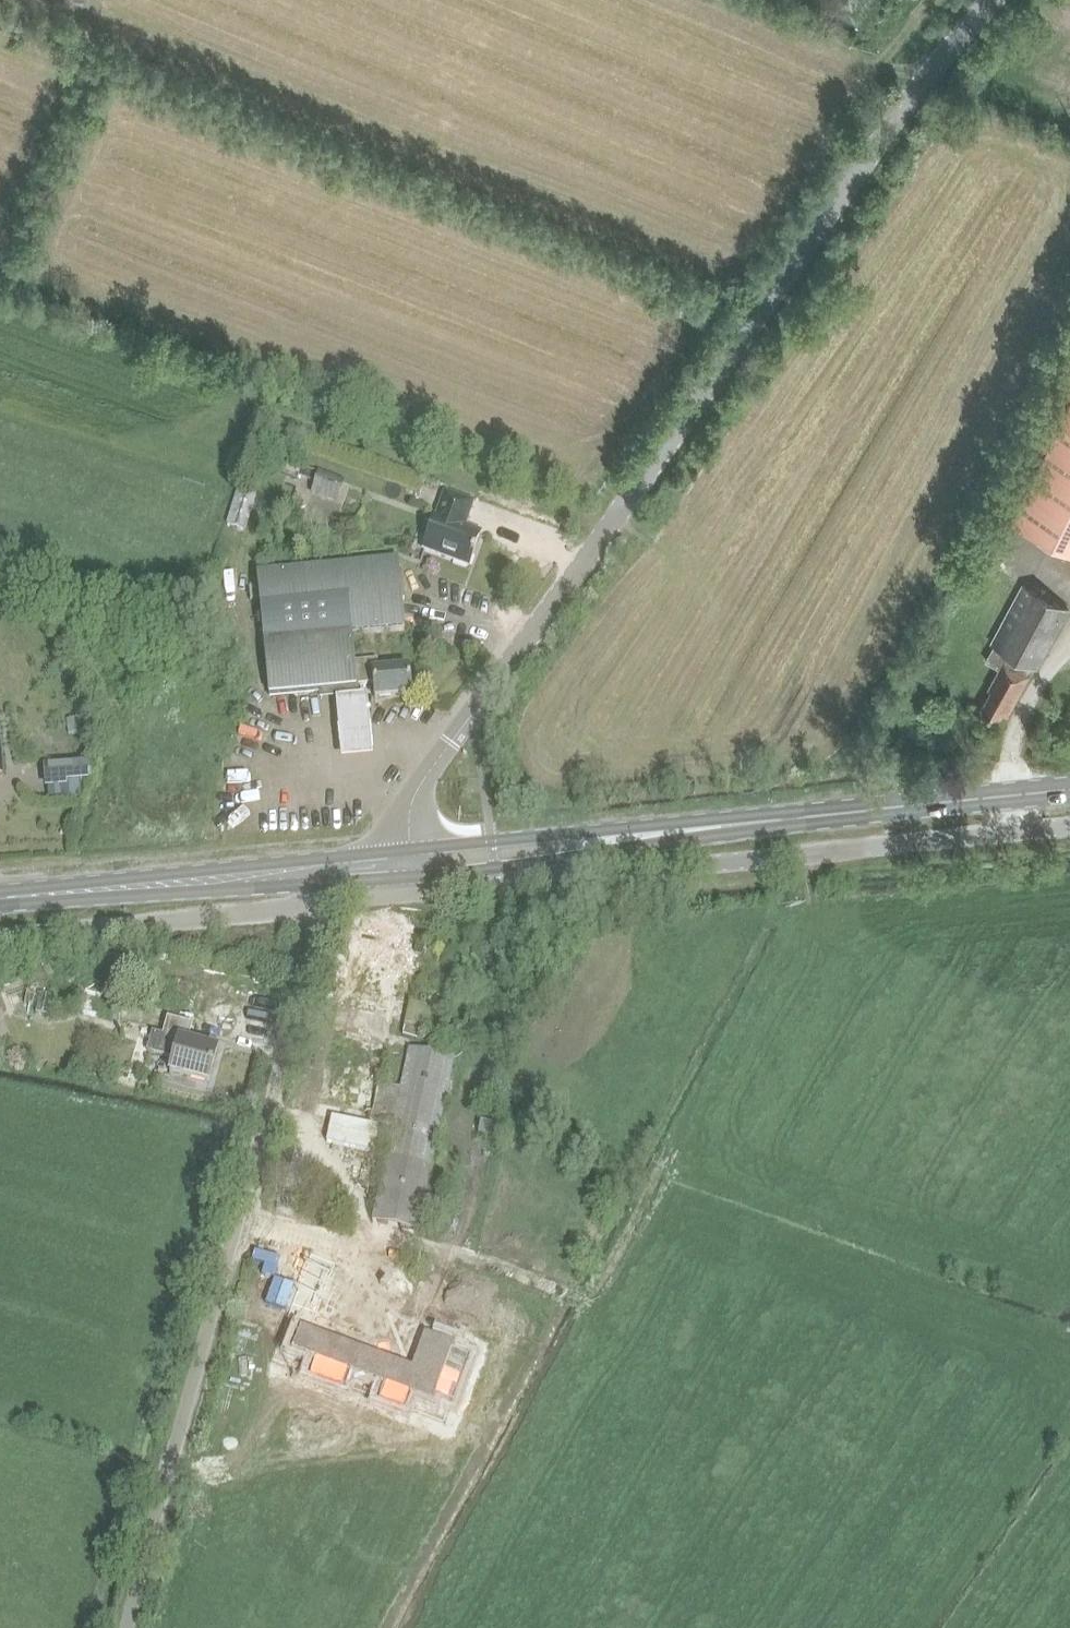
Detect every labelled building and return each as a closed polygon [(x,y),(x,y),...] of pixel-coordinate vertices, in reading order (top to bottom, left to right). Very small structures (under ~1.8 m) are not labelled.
[(1008,519),(1069,550),(1069,390),(1008,519)] [(344,483),(319,474),(311,494),(336,503),(344,483)] [(237,490),(226,527),(245,533),(256,496),(237,490)] [(469,501),(441,491),(420,548),(464,564),(476,530),(461,524),(469,501)] [(998,520),(985,547),(1000,555),(1013,527),(998,520)] [(394,560),(255,578),(271,698),(338,690),(339,699),(357,697),(356,686),(372,684),(375,700),(410,696),(407,668),(378,672),(376,660),(352,663),(349,636),(403,629),(394,560)] [(1067,609),(1021,583),(989,641),(994,644),(984,661),(998,668),(987,687),(992,690),(981,710),(997,719),(1002,711),(1008,714),(1030,675),(1025,673),(1030,662),(1037,667),(1067,609)] [(334,696),(339,758),(372,755),(367,694),(334,696)] [(91,781),(89,763),(45,766),(47,784),(91,781)] [(0,980),(0,990),(11,986),(8,978),(0,980)] [(167,1020),(162,1035),(151,1032),(145,1050),(174,1059),(170,1074),(207,1085),(217,1052),(200,1046),(202,1041),(188,1037),(191,1027),(167,1020)] [(419,1229),(451,1056),(407,1048),(400,1084),(380,1081),(387,1043),(328,1032),(315,1102),(369,1112),(368,1121),(388,1125),(370,1220),(419,1229)] [(480,1122),(477,1134),(490,1137),(493,1125),(480,1122)] [(308,1251),(282,1312),(306,1323),(332,1261),(308,1251)] [(430,1273),(426,1282),(433,1286),(437,1276),(430,1273)] [(294,1322),(284,1345),(307,1355),(301,1369),(334,1383),(340,1369),(374,1383),(369,1397),(393,1408),(399,1394),(421,1403),(423,1397),(439,1404),(458,1359),(442,1352),(445,1346),(435,1342),(423,1372),(410,1366),(405,1378),(403,1382),(378,1372),(383,1359),(294,1322)]
